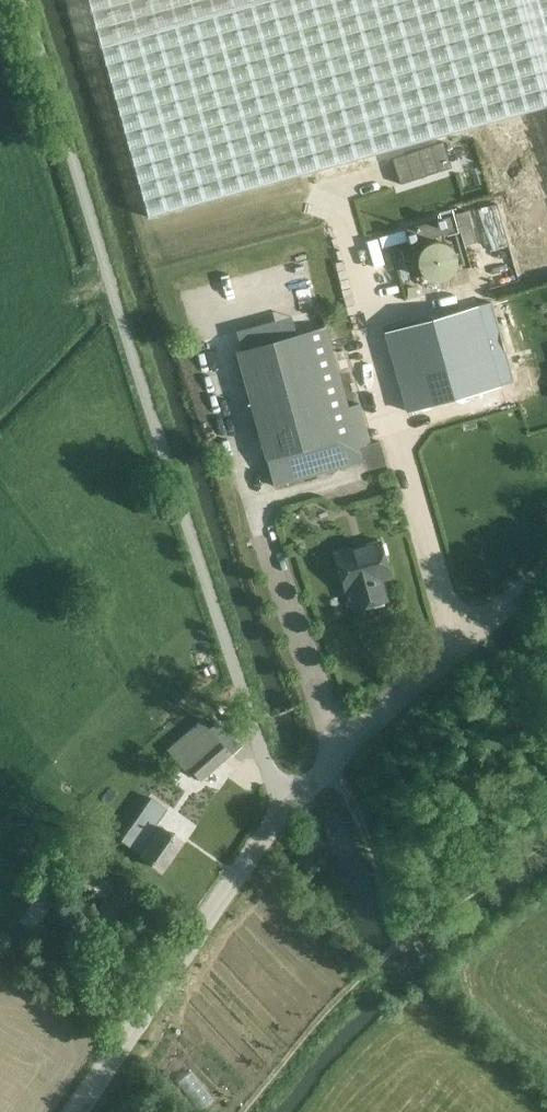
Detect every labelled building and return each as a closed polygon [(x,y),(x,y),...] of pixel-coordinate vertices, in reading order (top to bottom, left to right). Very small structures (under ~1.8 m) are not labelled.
[(155,231),(546,119),(546,0),(89,0),(155,231)] [(467,209),(454,213),(463,244),(476,241),(467,209)] [(453,231),(449,216),(405,229),(409,243),(453,231)] [(502,224),(477,232),(492,283),(517,275),(502,224)] [(417,257),(416,259),(416,261),(417,264),(417,267),(419,271),(421,273),(423,276),(426,278),(429,279),(433,280),(436,281),(440,280),(443,279),(446,278),(449,276),(451,273),(453,271),(455,267),(456,264),(456,261),(456,257),(455,254),(453,251),(451,248),(449,245),(446,243),(443,242),(440,241),(436,241),(433,241),(429,242),(426,243),(423,245),(421,248),(419,251),(417,254),(417,257)] [(490,302),(478,306),(477,305),(383,331),(405,412),(500,385),(500,384),(513,381),(490,302)] [(359,404),(347,407),(326,327),(330,326),(326,310),(302,316),(303,321),(245,338),(247,347),(234,350),(264,459),(265,459),(273,486),(362,462),(370,469),(385,465),(378,441),(370,443),(359,404)] [(379,540),(334,553),(344,589),(352,587),(358,607),(386,600),(380,579),(390,577),(379,540)] [(170,747),(167,750),(185,771),(188,769),(200,782),(240,746),(219,722),(209,730),(197,716),(166,742),(170,747)] [(138,831),(150,840),(140,854),(162,870),(182,841),(147,817),(138,831)] [(38,893),(18,921),(32,931),(52,903),(38,893)]
